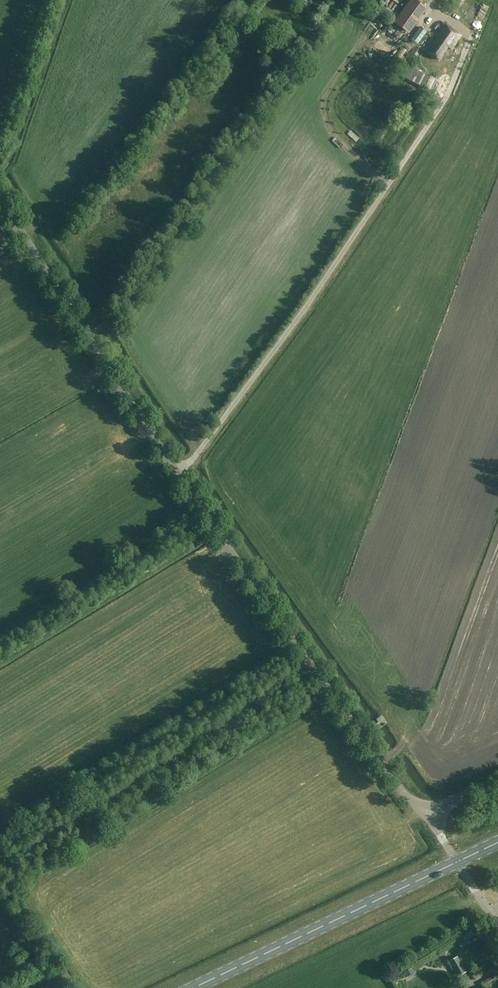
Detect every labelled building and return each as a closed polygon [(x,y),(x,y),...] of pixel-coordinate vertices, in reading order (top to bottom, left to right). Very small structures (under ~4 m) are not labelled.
[(393,24),(409,35),(426,9),(413,0),(410,0),(393,24)] [(451,50),(461,36),(446,25),(436,37),(437,38),(427,52),(439,60),(448,47),(451,50)] [(419,103),(418,114),(426,114),(427,104),(419,103)] [(448,962),(457,977),(467,972),(458,957),(448,962)]
